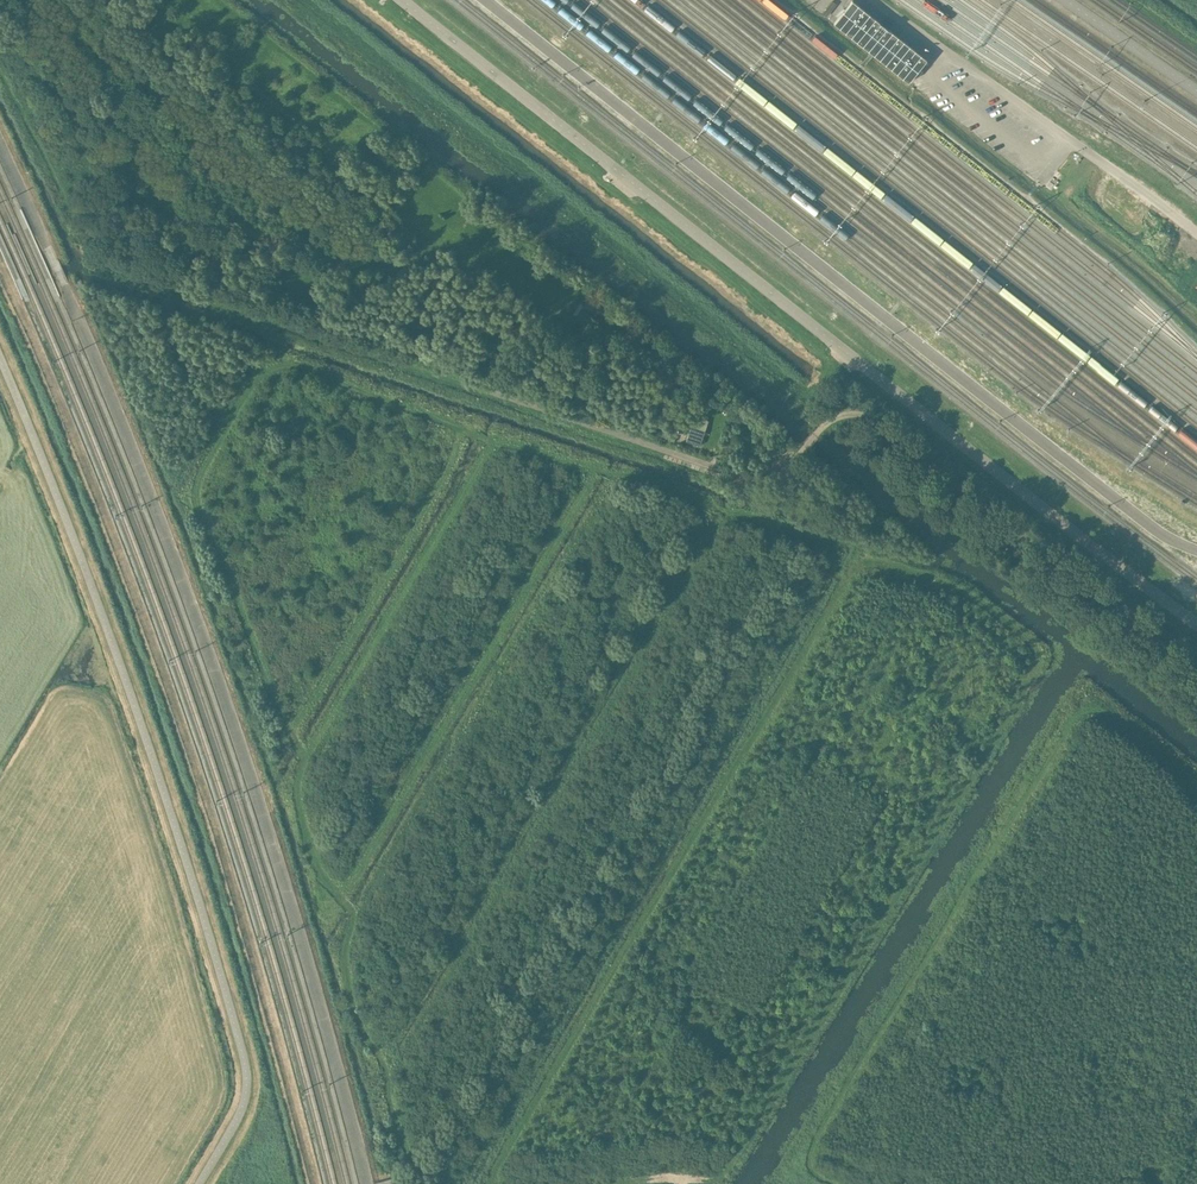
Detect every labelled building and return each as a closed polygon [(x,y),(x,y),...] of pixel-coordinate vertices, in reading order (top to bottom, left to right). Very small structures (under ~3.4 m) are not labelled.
[(926,59),(852,0),(834,23),(908,82),(926,59)] [(827,17),(837,4),(832,1),(822,13),(827,17)] [(691,427),(686,441),(700,446),(700,445),(704,431),(691,427)]
